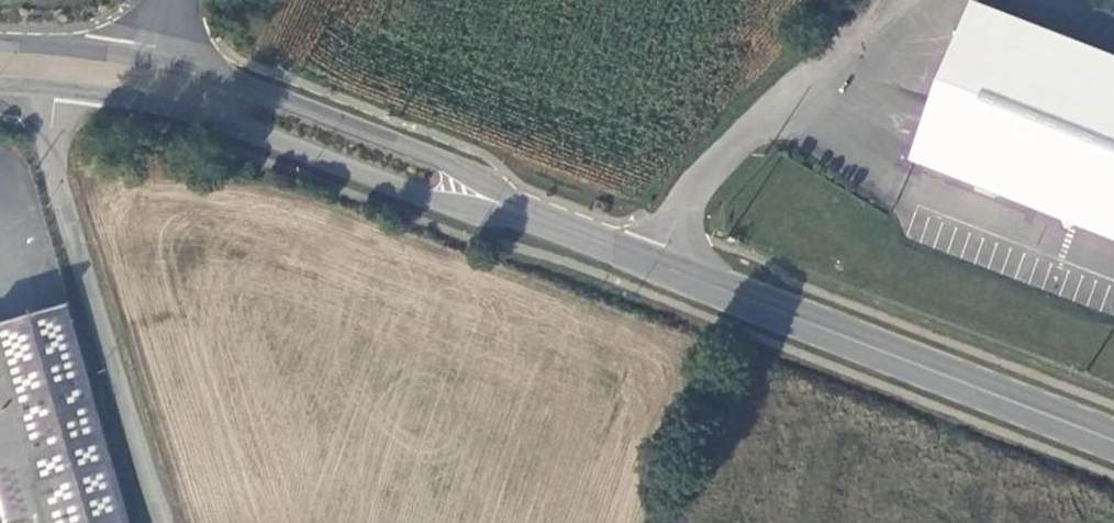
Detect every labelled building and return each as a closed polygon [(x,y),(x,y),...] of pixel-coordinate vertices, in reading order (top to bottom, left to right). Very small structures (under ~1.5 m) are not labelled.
[(1002,0),(983,0),(921,150),(1113,231),(1113,46),(1002,0)] [(59,305),(0,322),(0,508),(3,519),(29,511),(32,522),(122,522),(59,305)]
